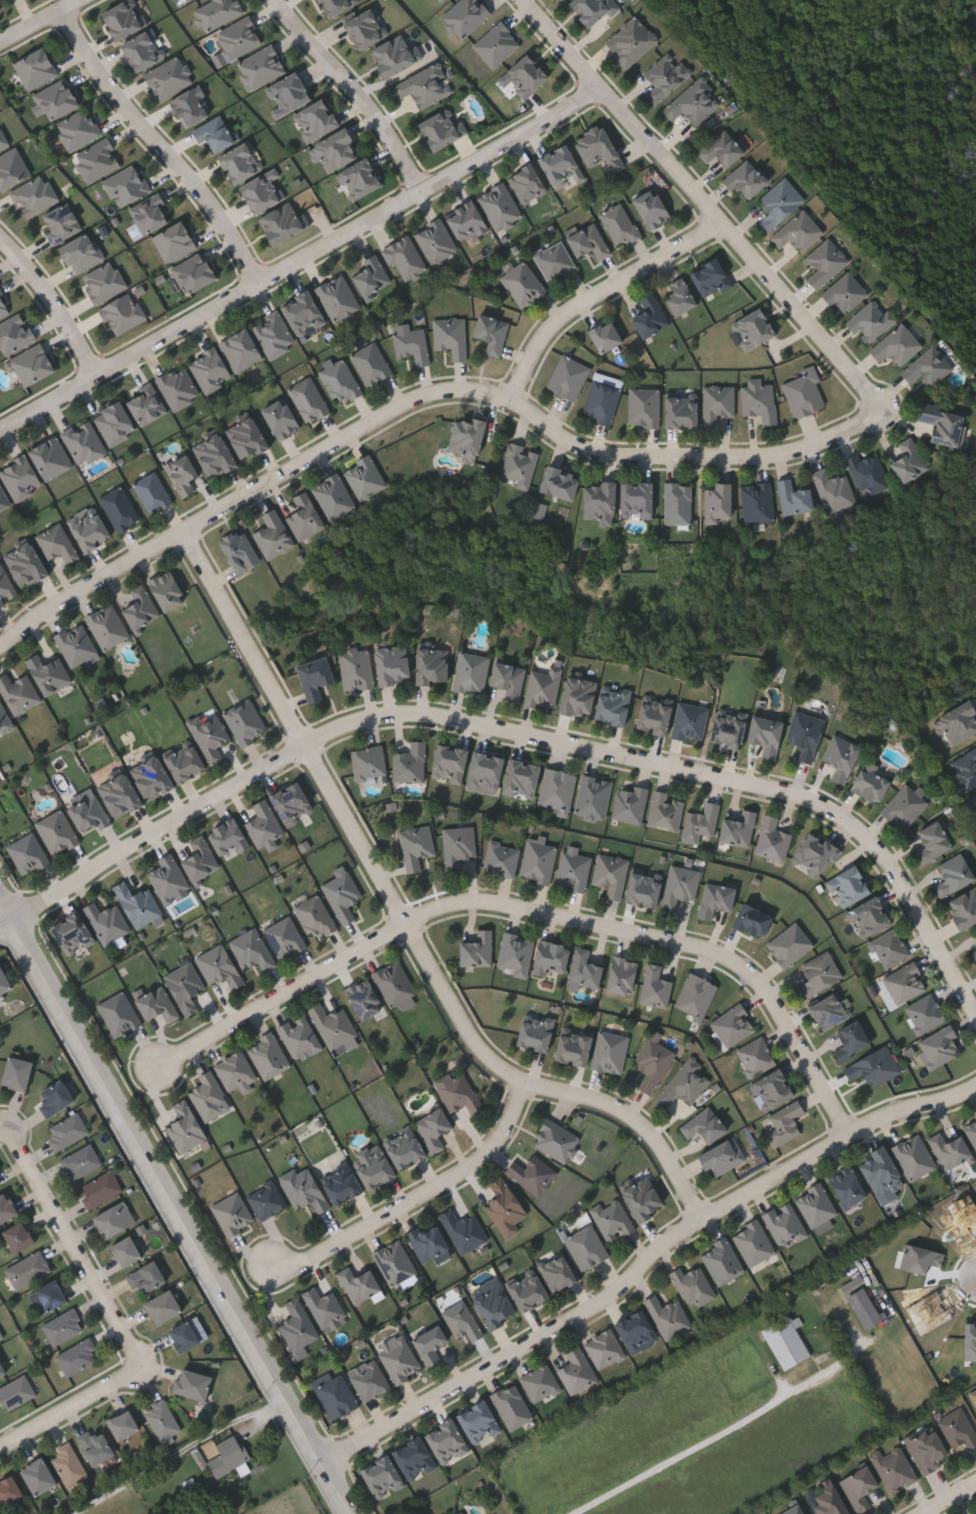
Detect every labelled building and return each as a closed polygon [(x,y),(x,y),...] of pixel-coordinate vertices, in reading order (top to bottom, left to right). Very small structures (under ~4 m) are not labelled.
[(101,12),(127,0),(134,0),(147,25),(115,40),(101,12)] [(195,9),(211,0),(238,0),(244,12),(207,32),(195,9)] [(328,17),(319,0),(356,0),(357,2),(328,17)] [(569,2),(571,0),(616,0),(623,8),(612,17),(606,11),(590,26),(569,2)] [(344,22),(371,6),(387,33),(360,49),(344,22)] [(629,68),(605,43),(635,13),(660,38),(629,68)] [(121,45),(149,27),(166,54),(138,72),(121,45)] [(371,47),(403,34),(409,48),(418,45),(424,58),(384,75),(371,47)] [(31,91),(14,62),(43,45),(60,74),(31,91)] [(287,71),(257,86),(244,60),(273,45),(287,71)] [(647,94),(657,85),(645,72),(671,50),(691,73),(656,104),(647,94)] [(507,88),(499,79),(526,52),(550,76),(526,99),(511,84),(507,88)] [(146,74),(180,54),(195,80),(161,100),(146,74)] [(393,83),(440,62),(446,75),(439,78),(448,96),(421,109),(414,93),(400,99),(393,83)] [(279,106),(268,86),(297,71),(312,99),(278,117),(274,109),(279,106)] [(724,102),(696,125),(684,111),(673,121),(663,109),(702,76),(724,102)] [(80,104),(52,122),(35,96),(63,78),(80,104)] [(171,99),(199,85),(213,113),(185,127),(171,99)] [(340,125),(309,142),(294,114),(324,97),(340,125)] [(454,106),(467,135),(431,150),(419,121),(454,106)] [(57,124),(89,108),(103,136),(70,152),(57,124)] [(588,166),(575,138),(604,123),(625,167),(613,172),(606,158),(588,166)] [(11,144),(0,151),(0,127),(11,144)] [(329,172),(314,144),(345,127),(360,155),(329,172)] [(699,152),(725,128),(746,151),(728,167),(717,155),(708,163),(699,152)] [(75,154),(110,138),(123,167),(88,182),(75,154)] [(220,154),(251,140),(263,169),(232,183),(220,154)] [(585,175),(557,191),(538,158),(566,143),(585,175)] [(32,175),(0,190),(0,156),(19,147),(32,175)] [(382,185),(352,200),(338,171),(368,156),(382,185)] [(723,181),(746,157),(769,180),(750,198),(739,187),(734,192),(723,181)] [(507,178),(529,162),(549,189),(528,205),(507,178)] [(106,178),(139,164),(151,192),(118,206),(106,178)] [(240,187),(272,169),(287,196),(255,214),(240,187)] [(11,192),(46,173),(60,199),(26,219),(11,192)] [(759,199),(786,175),(806,199),(769,232),(759,222),(770,212),(759,199)] [(497,231),(478,195),(505,181),(524,216),(497,231)] [(650,230),(633,198),(655,186),(672,218),(650,230)] [(145,235),(130,209),(158,193),(172,219),(145,235)] [(460,242),(446,213),(474,199),(488,229),(460,242)] [(299,214),(305,211),(312,225),(272,244),(259,216),(293,200),(299,214)] [(42,216),(67,201),(83,227),(54,245),(43,226),(47,224),(42,216)] [(616,246),(604,210),(628,202),(640,238),(616,246)] [(791,240),(782,248),(772,236),(804,208),(825,232),(802,252),(791,240)] [(433,265),(415,232),(442,217),(460,251),(433,265)] [(199,247),(169,264),(153,236),(183,219),(199,247)] [(594,249),(577,256),(568,234),(598,221),(612,255),(599,260),(594,249)] [(59,248),(90,230),(107,257),(76,276),(59,248)] [(386,245),(412,234),(427,270),(401,281),(386,245)] [(809,278),(818,270),(806,257),(829,237),(851,261),(819,289),(809,278)] [(535,253),(563,238),(577,266),(549,281),(535,253)] [(217,279),(186,293),(174,265),(204,252),(217,279)] [(367,267),(364,259),(377,252),(392,282),(365,296),(353,274),(367,267)] [(707,300),(691,271),(718,256),(734,285),(707,300)] [(524,309),(501,278),(526,259),(549,290),(524,309)] [(129,288),(96,304),(82,276),(115,260),(129,288)] [(823,295),(848,270),(870,291),(845,316),(823,295)] [(333,322),(317,285),(345,273),(362,310),(333,322)] [(670,291),(666,284),(685,276),(697,305),(675,315),(666,293),(670,291)] [(300,337),(281,304),(308,288),(327,322),(300,337)] [(12,312),(0,319),(0,289),(12,312)] [(101,308),(132,291),(148,319),(117,336),(101,308)] [(645,310),(640,299),(655,291),(672,324),(644,339),(632,317),(645,310)] [(848,324),(875,296),(898,318),(870,346),(848,324)] [(777,334),(750,350),(734,323),(761,307),(777,334)] [(270,359),(253,324),(280,310),(297,346),(270,359)] [(5,358),(0,349),(0,324),(23,311),(39,339),(5,358)] [(502,357),(488,354),(491,340),(474,336),(480,313),(511,321),(502,357)] [(469,360),(455,361),(454,348),(437,349),(435,320),(467,318),(469,360)] [(590,329),(612,318),(624,342),(602,353),(590,329)] [(924,345),(902,366),(890,354),(881,362),(871,351),(903,322),(924,345)] [(264,359),(237,373),(220,342),(247,327),(264,359)] [(417,366),(415,355),(398,357),(395,332),(426,328),(431,364),(417,366)] [(394,374),(370,387),(352,354),(376,341),(394,374)] [(12,360),(41,343),(56,370),(27,386),(12,360)] [(921,375),(912,383),(902,373),(933,344),(955,368),(932,388),(921,375)] [(207,394),(189,361),(215,346),(233,380),(207,394)] [(549,389),(563,354),(593,366),(578,401),(549,389)] [(321,372),(346,359),(364,394),(349,401),(346,394),(335,400),(321,372)] [(202,396),(175,411),(157,379),(184,363),(202,396)] [(827,407),(797,418),(784,382),(814,372),(827,407)] [(288,390),(311,376),(332,410),(309,424),(288,390)] [(584,417),(594,380),(624,388),(613,426),(584,417)] [(138,424),(128,394),(156,384),(166,415),(138,424)] [(779,424),(764,425),(763,414),(745,415),(743,386),(776,384),(779,424)] [(736,416),(719,416),(719,427),(705,427),(705,387),(736,387),(736,416)] [(661,426),(631,426),(631,389),(661,389),(661,426)] [(699,393),(699,427),(667,427),(667,393),(699,393)] [(278,441),(262,409),(285,397),(301,429),(278,441)] [(109,445),(95,412),(122,400),(137,434),(109,445)] [(931,440),(935,423),(917,419),(920,403),(968,413),(961,447),(931,440)] [(240,459),(226,425),(255,414),(268,448),(240,459)] [(486,421),(478,459),(448,452),(457,414),(486,421)] [(81,466),(62,432),(89,417),(108,451),(81,466)] [(219,431),(238,463),(211,479),(192,447),(219,431)] [(29,450),(58,435),(74,466),(46,481),(29,450)] [(907,453),(901,442),(913,436),(929,470),(902,483),(891,461),(907,453)] [(540,450),(532,488),(501,481),(510,443),(540,450)] [(184,498),(165,465),(187,453),(199,475),(191,480),(197,491),(184,498)] [(878,453),(890,487),(863,497),(849,457),(859,453),(862,459),(878,453)] [(17,501),(0,470),(0,467),(26,454),(44,486),(17,501)] [(360,500),(344,467),(371,454),(387,486),(360,500)] [(573,500),(540,491),(548,464),(581,474),(573,500)] [(814,471),(828,467),(830,478),(848,473),(857,504),(829,511),(825,497),(821,498),(814,471)] [(175,502),(152,515),(134,484),(157,471),(175,502)] [(329,520),(313,485),(341,473),(356,508),(329,520)] [(814,510),(784,515),(778,480),(792,478),(794,490),(810,487),(814,510)] [(13,503),(0,510),(0,480),(13,503)] [(615,480),(615,524),(599,524),(599,519),(584,519),(584,481),(615,480)] [(653,481),(653,516),(621,517),(621,481),(653,481)] [(692,523),(667,523),(667,482),(692,482),(692,523)] [(714,488),(714,482),(732,482),(732,521),(705,521),(705,488),(714,488)] [(775,520),(745,522),(743,484),(773,482),(775,520)] [(143,520),(120,532),(100,498),(123,485),(143,520)] [(326,526),(300,540),(287,516),(301,509),(295,497),(307,490),(326,526)] [(85,551),(69,520),(96,506),(112,538),(85,551)] [(268,560),(254,533),(268,525),(262,514),(276,507),(296,545),(268,560)] [(37,535),(62,521),(81,557),(68,564),(62,553),(50,560),(37,535)] [(220,541),(244,528),(262,562),(239,575),(220,541)] [(5,554),(32,540),(49,573),(22,587),(5,554)] [(20,594),(0,606),(0,563),(2,562),(20,594)] [(186,600),(162,611),(149,579),(173,569),(186,600)] [(162,615),(134,629),(123,607),(137,600),(132,589),(145,582),(162,615)] [(131,637),(104,650),(87,614),(114,602),(131,637)] [(55,634),(82,620),(101,656),(73,670),(55,634)] [(377,647),(409,644),(412,682),(380,685),(377,647)] [(376,687),(346,690),(341,649),(371,646),(376,687)] [(418,648),(450,648),(450,683),(418,683),(418,648)] [(73,682),(45,696),(26,659),(42,652),(46,661),(60,655),(73,682)] [(488,691),(457,690),(458,652),(489,654),(488,691)] [(335,681),(320,686),(324,699),(309,703),(298,665),(328,656),(335,681)] [(491,685),(494,662),(526,666),(521,704),(506,702),(508,687),(491,685)] [(562,670),(556,709),(526,704),(532,669),(549,672),(549,668),(562,670)] [(15,715),(0,686),(0,676),(8,672),(13,681),(29,673),(44,701),(15,715)] [(561,712),(564,677),(596,680),(593,715),(561,712)] [(602,688),(632,695),(625,726),(595,720),(602,688)] [(15,729),(0,736),(0,692),(15,729)] [(224,712),(251,697),(270,731),(243,747),(224,712)] [(636,727),(644,698),(673,705),(666,735),(636,727)] [(970,700),(975,713),(975,732),(951,743),(938,714),(970,700)] [(679,703),(710,708),(703,741),(673,736),(679,703)] [(712,743),(716,711),(747,715),(743,747),(712,743)] [(799,761),(803,745),(788,742),(795,711),(825,718),(814,764),(799,761)] [(204,723),(219,714),(233,739),(218,747),(225,758),(212,765),(188,722),(200,715),(204,723)] [(765,744),(748,742),(752,715),(784,720),(778,760),(763,758),(765,744)] [(862,746),(846,785),(831,779),(837,766),(823,760),(834,734),(862,746)] [(179,784),(164,756),(192,741),(207,768),(179,784)] [(395,752),(412,752),(412,741),(427,741),(427,781),(395,781),(395,752)] [(469,748),(464,782),(433,778),(438,744),(469,748)] [(388,775),(357,779),(353,749),(384,745),(388,775)] [(950,760),(975,747),(975,784),(965,789),(950,760)] [(470,784),(474,752),(505,756),(501,788),(470,784)] [(130,769),(157,754),(174,785),(148,800),(130,769)] [(536,798),(504,793),(510,758),(542,763),(536,798)] [(894,775),(878,804),(850,789),(866,760),(894,775)] [(578,773),(571,810),(541,805),(548,767),(578,773)] [(144,803),(117,819),(98,788),(124,772),(144,803)] [(578,814),(584,775),(614,780),(607,819),(578,814)] [(270,795),(298,781),(313,809),(298,817),(300,821),(288,828),(270,795)] [(919,787),(925,792),(922,796),(930,802),(905,831),(882,812),(906,782),(916,790),(919,787)] [(614,819),(620,785),(650,789),(645,823),(614,819)] [(680,831),(650,825),(656,792),(686,797),(680,831)] [(109,825),(77,832),(71,803),(103,796),(109,825)] [(254,805),(268,798),(286,835),(259,848),(247,822),(259,816),(254,805)] [(690,811),(706,814),(708,801),(722,804),(717,836),(702,834),(701,843),(685,840),(690,811)] [(55,856),(37,823),(63,808),(81,841),(55,856)] [(721,841),(725,818),(742,821),(744,809),(758,812),(752,847),(721,841)] [(778,829),(794,833),(787,861),(756,853),(766,814),(781,818),(778,829)] [(222,855),(207,832),(233,816),(252,846),(241,853),(236,846),(222,855)] [(917,831),(938,819),(954,846),(923,865),(915,853),(926,846),(917,831)] [(436,854),(421,857),(423,870),(408,873),(401,831),(431,825),(436,854)] [(462,858),(463,874),(448,875),(444,827),(476,825),(478,857),(462,858)] [(819,879),(791,859),(811,830),(840,849),(819,879)] [(51,861),(24,876),(7,845),(34,831),(51,861)] [(192,840),(203,834),(221,867),(194,882),(182,860),(198,851),(192,840)] [(558,845),(552,883),(522,878),(529,840),(558,845)] [(517,876),(486,872),(490,841),(521,845),(517,876)] [(586,891),(557,884),(566,846),(595,852),(586,891)] [(162,865),(159,859),(172,852),(192,888),(165,902),(149,873),(162,865)] [(623,900),(608,897),(610,886),(594,883),(600,853),(631,859),(623,900)] [(938,864),(963,853),(975,881),(941,897),(936,885),(946,881),(938,864)] [(347,864),(364,899),(351,905),(357,918),(344,925),(324,884),(338,877),(335,870),(347,864)] [(872,893),(844,906),(830,877),(859,864),(872,893)] [(702,870),(697,901),(679,898),(677,912),(664,910),(671,865),(702,870)] [(656,908),(626,901),(633,871),(663,877),(656,908)] [(164,915),(136,929),(114,886),(126,880),(134,894),(150,886),(164,915)] [(732,912),(716,909),(714,921),(700,918),(707,882),(736,888),(732,912)] [(947,901),(975,887),(975,922),(960,930),(947,901)] [(848,911),(877,895),(892,923),(864,939),(848,911)] [(311,942),(297,907),(323,896),(338,930),(311,942)] [(101,911),(118,903),(131,932),(103,945),(85,906),(96,901),(101,911)] [(733,927),(743,902),(774,913),(765,938),(733,927)] [(95,940),(67,956),(50,926),(77,910),(95,940)] [(309,945),(283,961),(264,931),(290,915),(309,945)] [(816,946),(785,969),(767,944),(797,921),(816,946)] [(258,927),(277,966),(264,972),(259,962),(244,970),(230,941),(258,927)] [(871,942),(895,927),(912,954),(887,969),(871,942)] [(461,965),(461,940),(479,940),(479,929),(493,929),(493,965),(461,965)] [(515,975),(516,971),(499,967),(506,932),(536,938),(528,977),(515,975)] [(570,944),(567,972),(550,970),(549,976),(535,974),(539,940),(570,944)] [(197,957),(225,944),(244,984),(233,990),(227,977),(210,985),(197,957)] [(589,963),(604,966),(599,990),(570,985),(577,946),(591,949),(589,963)] [(844,978),(803,999),(797,988),(810,981),(802,965),(830,950),(844,978)] [(607,991),(613,956),(639,960),(633,995),(607,991)] [(417,994),(412,997),(416,1004),(404,1009),(401,1003),(390,1008),(373,972),(401,959),(417,994)] [(11,988),(0,992),(0,960),(11,988)] [(208,988),(193,996),(200,1010),(187,1018),(164,977),(192,961),(208,988)] [(898,1005),(884,978),(915,961),(930,989),(898,1005)] [(663,966),(661,978),(674,981),(669,1008),(642,1002),(649,963),(663,966)] [(705,1019),(676,1007),(691,972),(719,984),(705,1019)] [(383,1011),(360,1020),(347,987),(370,978),(383,1011)] [(163,1012),(147,1021),(136,999),(164,984),(181,1017),(169,1024),(163,1012)] [(143,1024),(116,1038),(98,1005),(125,990),(143,1024)] [(821,1032),(808,1006),(837,992),(850,1017),(821,1032)] [(905,1008),(933,992),(948,1020),(921,1036),(905,1008)] [(359,1035),(330,1050),(310,1009),(322,1003),(329,1015),(345,1007),(359,1035)] [(727,1047),(712,1020),(743,1003),(757,1030),(727,1047)] [(547,1053),(517,1044),(526,1013),(556,1021),(547,1053)] [(322,1049),(294,1060),(280,1025),(308,1014),(322,1049)] [(839,1031),(858,1019),(874,1044),(841,1064),(834,1052),(847,1044),(839,1031)] [(920,1042),(950,1026),(964,1053),(934,1069),(920,1042)] [(588,1065),(557,1061),(561,1028),(593,1032),(588,1065)] [(292,1065),(266,1080),(247,1046),(273,1031),(292,1065)] [(631,1036),(623,1074),(593,1069),(601,1031),(631,1036)] [(777,1062),(752,1077),(736,1050),(762,1036),(777,1062)] [(635,1066),(647,1038),(676,1050),(656,1096),(640,1089),(648,1071),(635,1066)] [(871,1088),(865,1075),(851,1081),(844,1067),(889,1046),(903,1073),(871,1088)] [(245,1094),(241,1086),(230,1092),(215,1064),(243,1050),(258,1079),(251,1083),(254,1089),(245,1094)] [(692,1104),(680,1093),(667,1108),(655,1098),(693,1056),(707,1068),(703,1072),(713,1081),(692,1104)] [(2,1087),(9,1058),(33,1064),(26,1093),(2,1087)] [(753,1082),(781,1068),(795,1097),(766,1111),(753,1082)] [(191,1090),(204,1084),(200,1075),(214,1069),(232,1110),(205,1121),(191,1090)] [(468,1105),(451,1113),(436,1083),(465,1069),(485,1109),(473,1115),(468,1105)] [(49,1119),(39,1108),(45,1103),(39,1096),(58,1080),(74,1099),(49,1119)] [(181,1152),(167,1125),(182,1118),(174,1104),(187,1098),(207,1139),(181,1152)] [(770,1114),(800,1100),(806,1112),(795,1117),(802,1134),(775,1146),(769,1133),(777,1130),(770,1114)] [(690,1139),(681,1127),(709,1105),(729,1129),(710,1144),(699,1131),(690,1139)] [(416,1121),(442,1107),(453,1128),(440,1135),(446,1148),(433,1154),(416,1121)] [(49,1128),(78,1113),(90,1134),(55,1153),(49,1141),(55,1138),(49,1128)] [(533,1143),(549,1117),(582,1137),(566,1163),(533,1143)] [(963,1124),(975,1117),(975,1149),(963,1124)] [(385,1141),(412,1127),(427,1156),(399,1170),(385,1141)] [(961,1134),(973,1155),(947,1171),(928,1139),(941,1131),(948,1142),(961,1134)] [(893,1145),(921,1133),(937,1168),(909,1181),(893,1145)] [(715,1174),(713,1168),(706,1171),(699,1153),(737,1138),(747,1162),(715,1174)] [(73,1182),(61,1161),(90,1144),(103,1165),(73,1182)] [(870,1152),(886,1145),(903,1183),(876,1195),(861,1162),(872,1157),(870,1152)] [(397,1174),(369,1190),(353,1161),(381,1146),(397,1174)] [(525,1167),(535,1153),(560,1171),(541,1197),(507,1172),(516,1160),(525,1167)] [(337,1206),(321,1178),(348,1162),(364,1191),(337,1206)] [(829,1176),(851,1165),(867,1196),(845,1207),(829,1176)] [(283,1182),(309,1168),(331,1208),(319,1214),(313,1201),(298,1209),(283,1182)] [(123,1191),(90,1210),(77,1190),(111,1170),(123,1191)] [(648,1175),(666,1206),(640,1222),(621,1191),(648,1175)] [(485,1205),(499,1195),(491,1184),(503,1176),(528,1214),(503,1232),(485,1205)] [(276,1180),(288,1208),(260,1220),(248,1192),(276,1180)] [(838,1216),(810,1227),(796,1194),(824,1183),(838,1216)] [(256,1223),(229,1237),(213,1205),(240,1191),(256,1223)] [(17,1218),(0,1225),(0,1197),(8,1194),(17,1218)] [(608,1242),(592,1207),(619,1195),(636,1230),(608,1242)] [(783,1248),(764,1214),(790,1200),(809,1234),(783,1248)] [(103,1238),(93,1215),(125,1201),(136,1224),(103,1238)] [(461,1255),(441,1214),(453,1208),(459,1220),(475,1212),(490,1241),(461,1255)] [(777,1251),(751,1266),(733,1234),(759,1219),(777,1251)] [(436,1221),(450,1250),(422,1263),(408,1234),(436,1221)] [(33,1243),(14,1255),(2,1233),(21,1222),(33,1243)] [(611,1254),(585,1271),(565,1240),(591,1223),(611,1254)] [(109,1247),(130,1236),(142,1257),(121,1269),(109,1247)] [(720,1285),(701,1250),(728,1236),(746,1271),(720,1285)] [(374,1252),(401,1238),(419,1273),(391,1287),(374,1252)] [(52,1272),(18,1292),(5,1271),(40,1250),(52,1272)] [(539,1266),(563,1253),(578,1280),(554,1293),(539,1266)] [(134,1289),(126,1275),(154,1260),(166,1283),(143,1295),(139,1286),(134,1289)] [(339,1272),(351,1265),(357,1275),(371,1268),(382,1290),(355,1304),(339,1272)] [(701,1265),(718,1296),(699,1307),(697,1302),(690,1306),(671,1272),(682,1266),(686,1274),(701,1265)] [(549,1297),(523,1312),(507,1285),(534,1270),(549,1297)] [(40,1317),(28,1295),(56,1280),(67,1303),(40,1317)] [(518,1313),(491,1330),(472,1300),(499,1283),(518,1313)] [(322,1296),(334,1290),(349,1318),(324,1331),(304,1292),(316,1286),(322,1296)] [(883,1325),(868,1289),(849,1297),(864,1333),(883,1325)] [(144,1302),(171,1290),(181,1313),(154,1325),(144,1302)] [(666,1341),(645,1300),(657,1294),(663,1306),(679,1297),(694,1326),(666,1341)] [(321,1336),(304,1345),(309,1354),(298,1360),(279,1325),(294,1317),(286,1302),(299,1295),(321,1336)] [(467,1334),(458,1339),(443,1312),(464,1299),(485,1335),(473,1342),(467,1334)] [(634,1355),(615,1324),(641,1308),(660,1339),(634,1355)] [(86,1330),(55,1348),(42,1327),(73,1309),(86,1330)] [(811,1361),(792,1319),(764,1331),(783,1373),(811,1361)] [(180,1354),(167,1333),(187,1321),(200,1342),(180,1354)] [(428,1368),(413,1338),(440,1324),(449,1341),(436,1348),(443,1360),(428,1368)] [(627,1356),(599,1370),(585,1341),(613,1328),(627,1356)] [(379,1351),(406,1337),(424,1370),(397,1384),(379,1351)] [(68,1378),(56,1357),(89,1339),(101,1361),(68,1378)] [(573,1395),(558,1370),(572,1362),(566,1351),(580,1344),(600,1380),(573,1395)] [(375,1357),(392,1387),(366,1402),(349,1372),(375,1357)] [(522,1377),(548,1363),(563,1390),(536,1404),(522,1377)] [(205,1400),(173,1390),(180,1366),(212,1376),(205,1400)] [(361,1405),(334,1421),(316,1388),(343,1373),(361,1405)] [(3,1414),(0,1407),(0,1389),(27,1376),(37,1398),(3,1414)] [(493,1393),(517,1382),(534,1420),(510,1430),(493,1393)] [(185,1429),(166,1443),(143,1412),(162,1398),(185,1429)] [(473,1445),(458,1414),(487,1400),(502,1431),(473,1445)] [(960,1406),(975,1433),(975,1445),(969,1449),(964,1441),(953,1448),(936,1420),(960,1406)] [(118,1439),(107,1420),(128,1408),(139,1427),(118,1439)] [(441,1465),(425,1431),(454,1418),(470,1452),(441,1465)] [(942,1465),(922,1475),(904,1439),(932,1426),(946,1454),(938,1458),(942,1465)] [(102,1429),(115,1451),(94,1464),(77,1436),(90,1428),(94,1434),(102,1429)] [(240,1464),(218,1477),(208,1460),(213,1457),(208,1448),(237,1432),(252,1458),(240,1464)] [(408,1482),(393,1449),(422,1436),(437,1468),(408,1482)] [(69,1486),(50,1453),(71,1441),(90,1474),(69,1486)] [(890,1494),(869,1454),(879,1449),(883,1456),(900,1446),(918,1480),(890,1494)] [(376,1500),(361,1467),(390,1454),(405,1486),(376,1500)] [(35,1494),(20,1468),(42,1455),(57,1481),(35,1494)] [(857,1513),(839,1479),(867,1465),(877,1487),(864,1493),(871,1506),(857,1513)] [(4,1506),(0,1499),(0,1480),(12,1473),(25,1494),(4,1506)] [(831,1477),(847,1513),(817,1513),(810,1497),(822,1492),(818,1483),(831,1477)] [(797,1503),(804,1513),(780,1513),(797,1503)]
